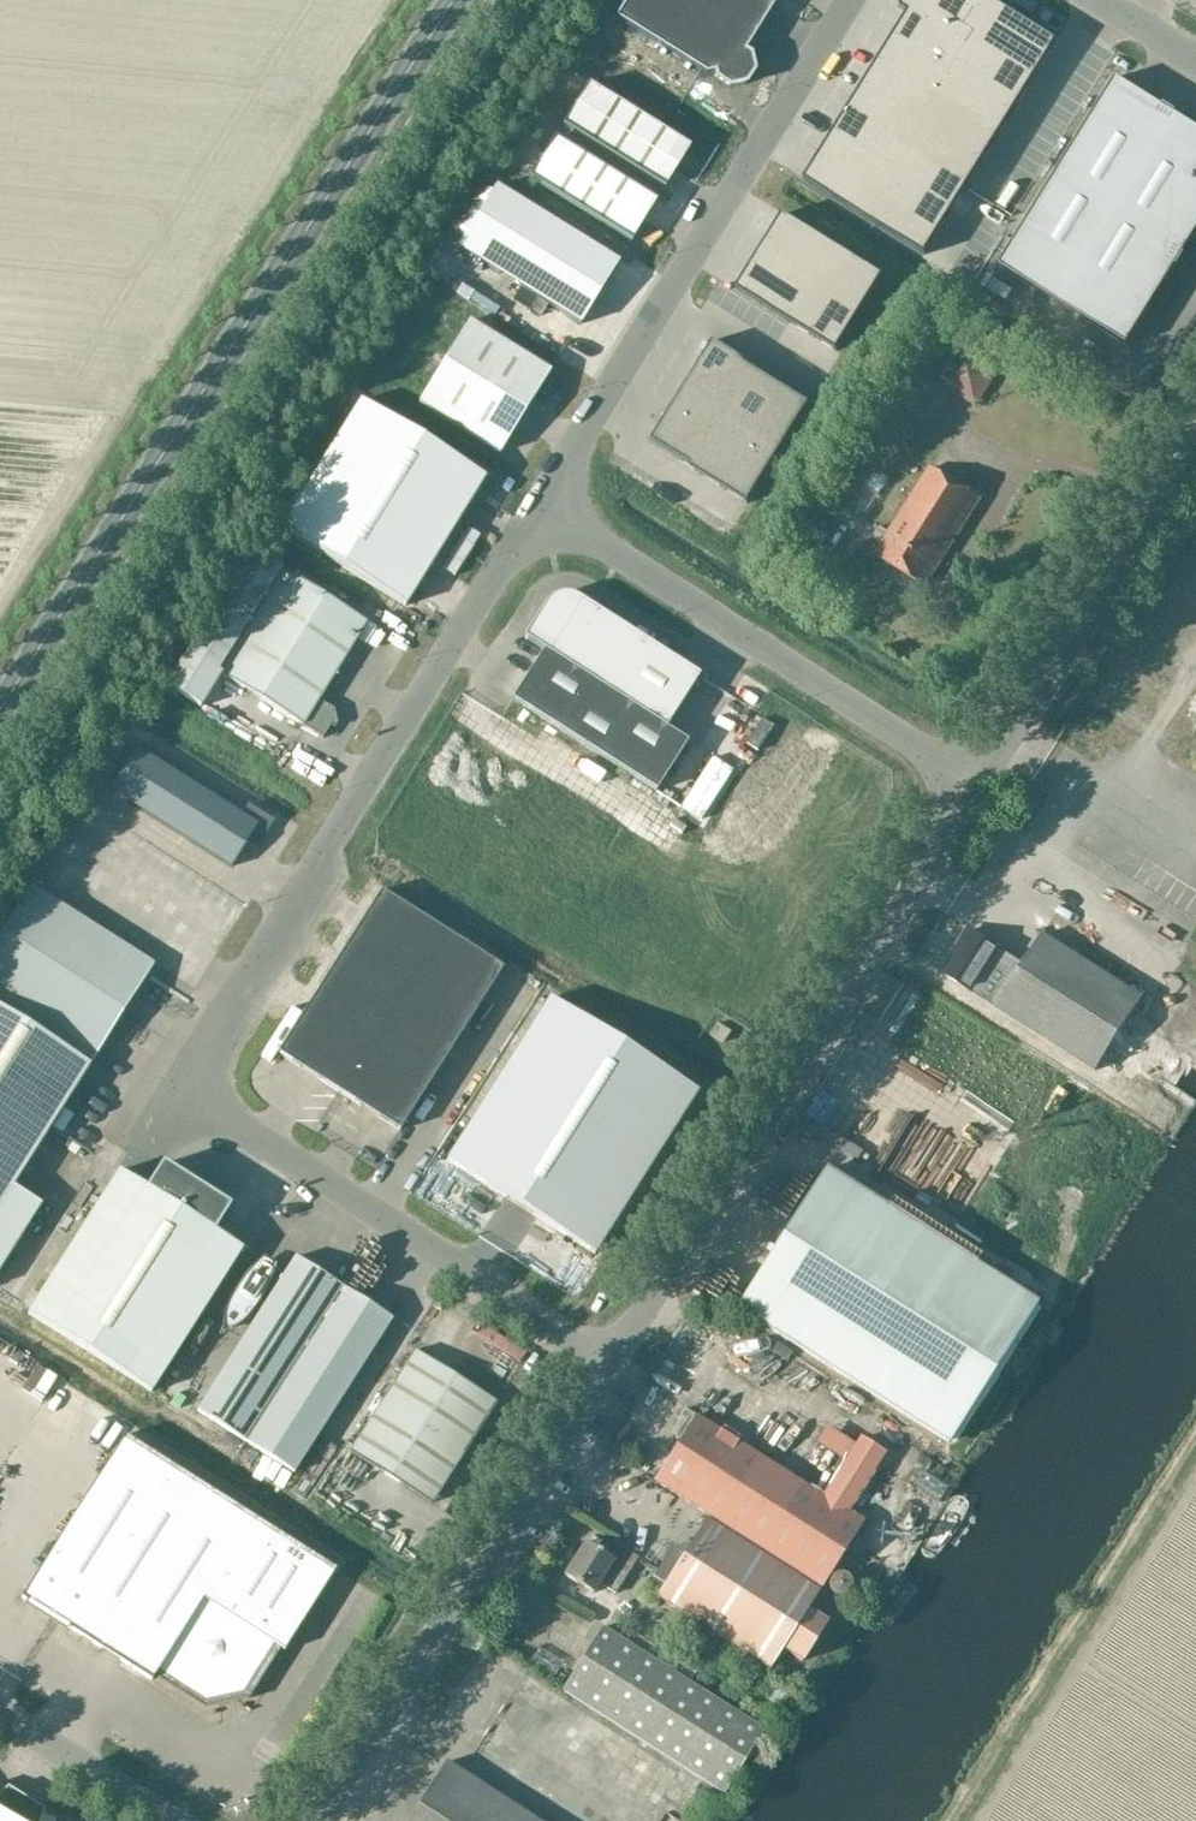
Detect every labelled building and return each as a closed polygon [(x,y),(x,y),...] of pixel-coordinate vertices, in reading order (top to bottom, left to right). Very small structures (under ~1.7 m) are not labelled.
[(770,0),(628,0),(616,18),(706,74),(714,72),(716,80),(730,88),(746,85),(754,71),(750,56),(743,51),(774,3),(770,0)] [(1057,41),(990,0),(905,0),(901,7),(909,12),(805,181),(924,255),(1057,41)] [(1116,78),(999,266),(1126,345),(1195,233),(1195,128),(1116,78)] [(587,85),(562,125),(664,189),(689,148),(587,85)] [(529,178),(631,242),(657,201),(554,138),(529,178)] [(496,186),(456,249),(578,326),(618,263),(496,186)] [(882,275),(784,214),(737,289),(836,350),(882,275)] [(1175,291),(1188,297),(1195,281),(1195,259),(1193,257),(1175,291)] [(1166,334),(1182,301),(1169,295),(1153,327),(1166,334)] [(418,403),(500,453),(550,372),(469,321),(418,403)] [(710,342),(648,442),(748,504),(810,404),(710,342)] [(941,385),(976,408),(999,373),(964,351),(941,385)] [(360,401),(281,529),(405,606),(485,478),(360,401)] [(881,527),(874,539),(883,545),(878,552),(927,583),(942,560),(981,498),(934,466),(891,533),(881,527)] [(793,526),(823,546),(834,527),(805,508),(793,526)] [(221,675),(323,738),(332,723),(330,712),(316,703),(367,622),(251,550),(166,687),(200,708),(221,675)] [(523,638),(543,650),(665,729),(699,676),(571,595),(567,594),(561,594),(556,595),(553,597),(549,599),(546,602),(523,638)] [(543,650),(512,699),(656,792),(687,742),(665,729),(543,650)] [(109,788),(231,865),(246,841),(255,846),(272,820),(247,804),(241,814),(135,747),(109,788)] [(0,932),(0,1294),(25,1310),(76,1228),(11,1186),(153,963),(30,885),(0,932)] [(381,891),(355,932),(415,970),(440,929),(381,891)] [(440,929),(415,970),(477,1009),(503,968),(440,929)] [(971,929),(944,971),(978,992),(998,1005),(995,1009),(1096,1072),(1139,1003),(1146,992),(1045,930),(1025,963),(971,929)] [(355,932),(329,972),(390,1010),(415,970),(355,932)] [(415,970),(390,1010),(452,1048),(477,1009),(415,970)] [(329,972),(304,1013),(364,1051),(390,1010),(329,972)] [(502,978),(492,998),(518,1011),(528,990),(502,978)] [(548,998),(446,1160),(595,1254),(697,1092),(548,998)] [(917,1005),(888,1051),(1018,1132),(1048,1083),(917,1005)] [(390,1010),(364,1051),(425,1090),(452,1048),(390,1010)] [(304,1013),(277,1053),(338,1092),(364,1051),(304,1013)] [(710,1033),(724,1042),(731,1031),(718,1022),(710,1033)] [(364,1051),(338,1092),(399,1131),(425,1090),(364,1051)] [(28,1314),(151,1392),(242,1249),(214,1231),(229,1206),(162,1164),(147,1188),(119,1171),(28,1314)] [(737,1307),(948,1442),(1036,1304),(825,1170),(737,1307)] [(244,1253),(234,1271),(250,1280),(260,1262),(244,1253)] [(196,1411),(244,1443),(343,1288),(294,1257),(196,1411)] [(244,1443),(293,1474),(392,1319),(343,1288),(244,1443)] [(696,1342),(720,1335),(716,1324),(693,1331),(696,1342)] [(382,1401),(463,1453),(496,1402),(414,1350),(382,1401)] [(754,1362),(751,1372),(777,1380),(781,1370),(754,1362)] [(762,1397),(755,1408),(782,1424),(789,1414),(762,1397)] [(463,1453),(382,1401),(349,1452),(431,1504),(463,1453)] [(696,1417),(654,1482),(820,1587),(861,1523),(846,1513),(884,1453),(860,1438),(856,1445),(846,1462),(835,1479),(823,1498),(696,1417)] [(20,1598),(150,1681),(155,1673),(205,1704),(244,1695),(275,1646),(283,1651),(335,1570),(123,1435),(20,1598)] [(668,1552),(644,1590),(769,1669),(782,1649),(802,1661),(826,1623),(807,1610),(818,1592),(706,1521),(681,1560),(668,1552)] [(591,1594),(598,1584),(614,1595),(637,1559),(611,1542),(603,1555),(584,1543),(563,1576),(591,1594)] [(844,1573),(842,1572),(839,1573),(837,1574),(836,1575),(833,1577),(832,1579),(831,1581),(831,1583),(831,1586),(831,1588),(832,1590),(834,1592),(836,1593),(837,1594),(840,1595),(843,1595),(845,1595),(847,1594),(850,1593),(852,1591),(853,1588),(854,1586),(854,1584),(854,1582),(853,1580),(852,1577),(850,1576),(849,1575),(847,1574),(844,1573)] [(564,1689),(727,1793),(766,1730),(603,1626),(564,1689)] [(444,1763),(407,1820),(534,1820),(444,1763)] [(43,1812),(7,1789),(0,1796),(0,1820),(39,1820),(43,1812)]
